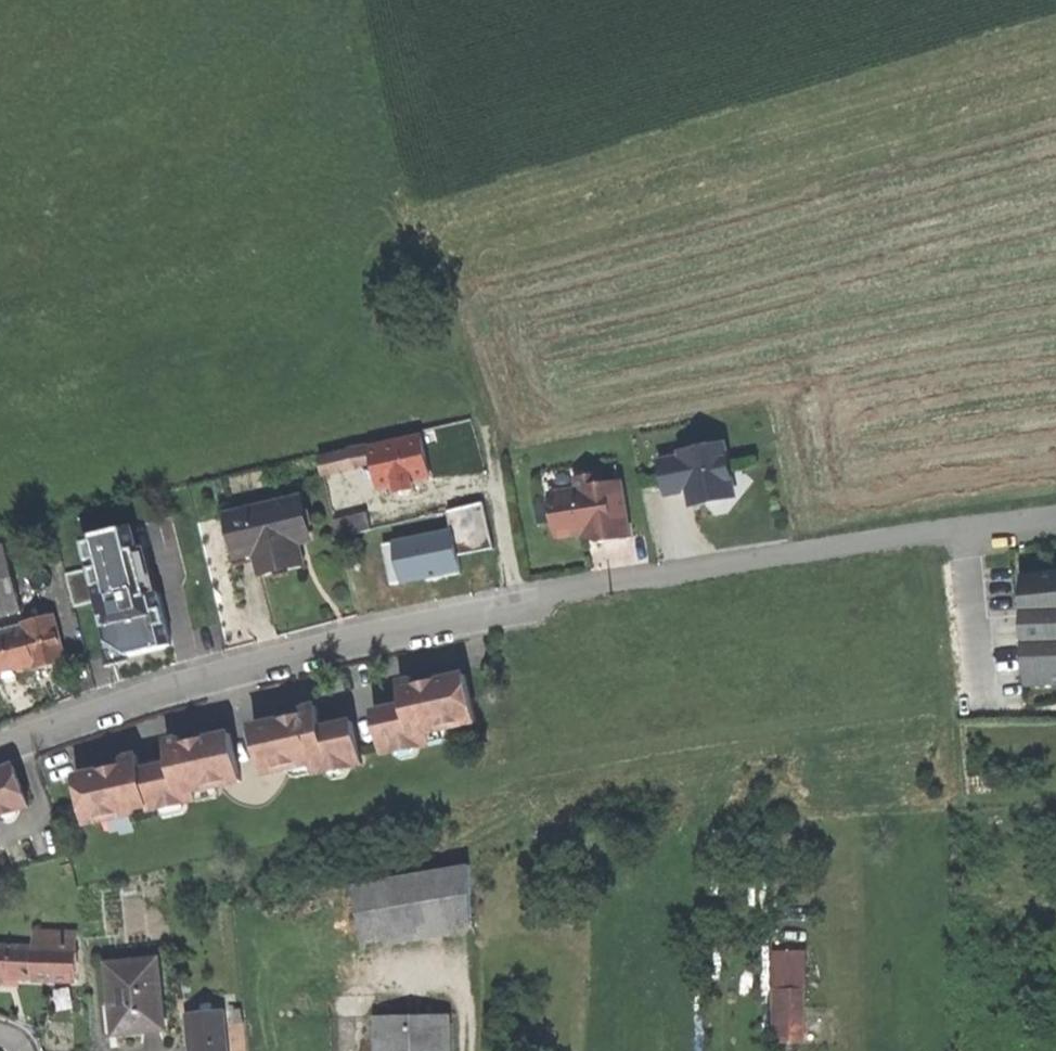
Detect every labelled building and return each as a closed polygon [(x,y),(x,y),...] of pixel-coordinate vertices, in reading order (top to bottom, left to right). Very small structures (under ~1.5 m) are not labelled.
[(421,436),(371,448),(378,478),(379,482),(381,490),(398,486),(399,493),(415,489),(414,483),(431,479),(421,436)] [(369,480),(378,478),(371,448),(371,445),(352,449),(352,450),(319,458),(323,475),(356,467),(357,475),(368,472),(369,480)] [(728,467),(724,445),(682,454),(683,458),(661,463),(664,480),(667,494),(689,490),(690,494),(692,505),(734,497),(728,467)] [(600,543),(631,538),(631,535),(622,482),(604,485),(602,475),(578,479),(579,490),(551,495),(552,503),(556,523),(558,538),(586,534),(590,533),(598,532),(600,543)] [(303,564),(298,543),(304,541),(311,540),(301,499),(267,507),(229,516),(239,557),(256,552),(262,574),(303,564)] [(556,523),(552,503),(547,504),(534,506),(537,526),(551,524),(556,523)] [(367,513),(334,521),(339,538),(371,530),(367,513)] [(100,601),(111,643),(128,656),(172,644),(161,601),(158,592),(148,595),(137,556),(136,552),(130,528),(84,540),(91,568),(100,601)] [(23,611),(10,561),(6,546),(0,547),(0,617),(23,611)] [(147,549),(136,552),(137,556),(148,595),(158,592),(148,553),(147,549)] [(75,607),(100,601),(91,568),(66,575),(75,607)] [(1028,688),(1055,687),(1055,571),(1023,576),(1028,688)] [(26,630),(35,665),(36,670),(65,663),(54,616),(25,623),(26,630)] [(35,665),(26,630),(0,637),(0,674),(8,672),(35,665)] [(128,656),(111,643),(104,645),(110,667),(130,662),(128,656)] [(381,742),(384,754),(396,751),(420,746),(432,743),(429,733),(453,728),(476,722),(470,697),(465,675),(437,681),(418,685),(415,680),(400,683),(402,693),(405,705),(391,708),(375,712),(381,742)] [(402,693),(391,708),(405,705),(402,693)] [(254,727),(266,773),(289,769),(313,764),(315,775),(328,772),(351,766),(363,763),(359,748),(353,721),(337,724),(322,727),(320,716),(318,705),(305,709),(301,717),(272,723),(254,727)] [(337,724),(320,716),(322,727),(337,724)] [(454,732),(453,728),(429,733),(432,743),(448,740),(454,732)] [(220,786),(242,781),(231,734),(210,737),(185,744),(181,739),(174,739),(167,741),(169,751),(172,764),(141,770),(140,764),(138,754),(127,758),(123,763),(123,767),(104,771),(77,777),(87,824),(110,819),(134,813),(133,810),(149,807),(150,812),(162,809),(186,803),(197,801),(196,792),(220,786)] [(421,751),(420,746),(396,751),(397,756),(404,760),(416,758),(421,751)] [(163,759),(140,764),(141,770),(172,764),(169,751),(163,759)] [(299,778),(315,775),(313,764),(289,769),(290,774),(299,778)] [(352,771),(351,766),(328,772),(329,777),(336,780),(348,777),(352,771)] [(27,800),(14,767),(0,772),(0,810),(27,800)] [(221,793),(220,786),(196,792),(197,801),(198,803),(218,798),(221,793)] [(27,800),(0,810),(0,817),(30,806),(27,800)] [(188,810),(186,803),(162,809),(163,815),(168,818),(186,814),(188,810)] [(136,824),(134,813),(110,819),(112,825),(116,829),(136,824)] [(364,944),(472,925),(471,865),(354,885),(364,944)] [(77,950),(77,933),(35,933),(35,949),(34,978),(76,980),(77,950)] [(35,949),(0,947),(0,977),(34,978),(35,949)] [(772,951),(772,989),(805,989),(805,951),(778,951),(772,951)] [(121,1035),(165,1030),(162,1000),(159,960),(109,966),(112,1006),(107,1006),(110,1036),(121,1035)] [(801,1041),(805,1042),(805,1007),(805,989),(772,989),(771,1041),(801,1041)] [(224,1010),(192,1013),(195,1050),(228,1050),(224,1010)] [(377,1017),(377,1050),(450,1050),(449,1015),(377,1017)]
